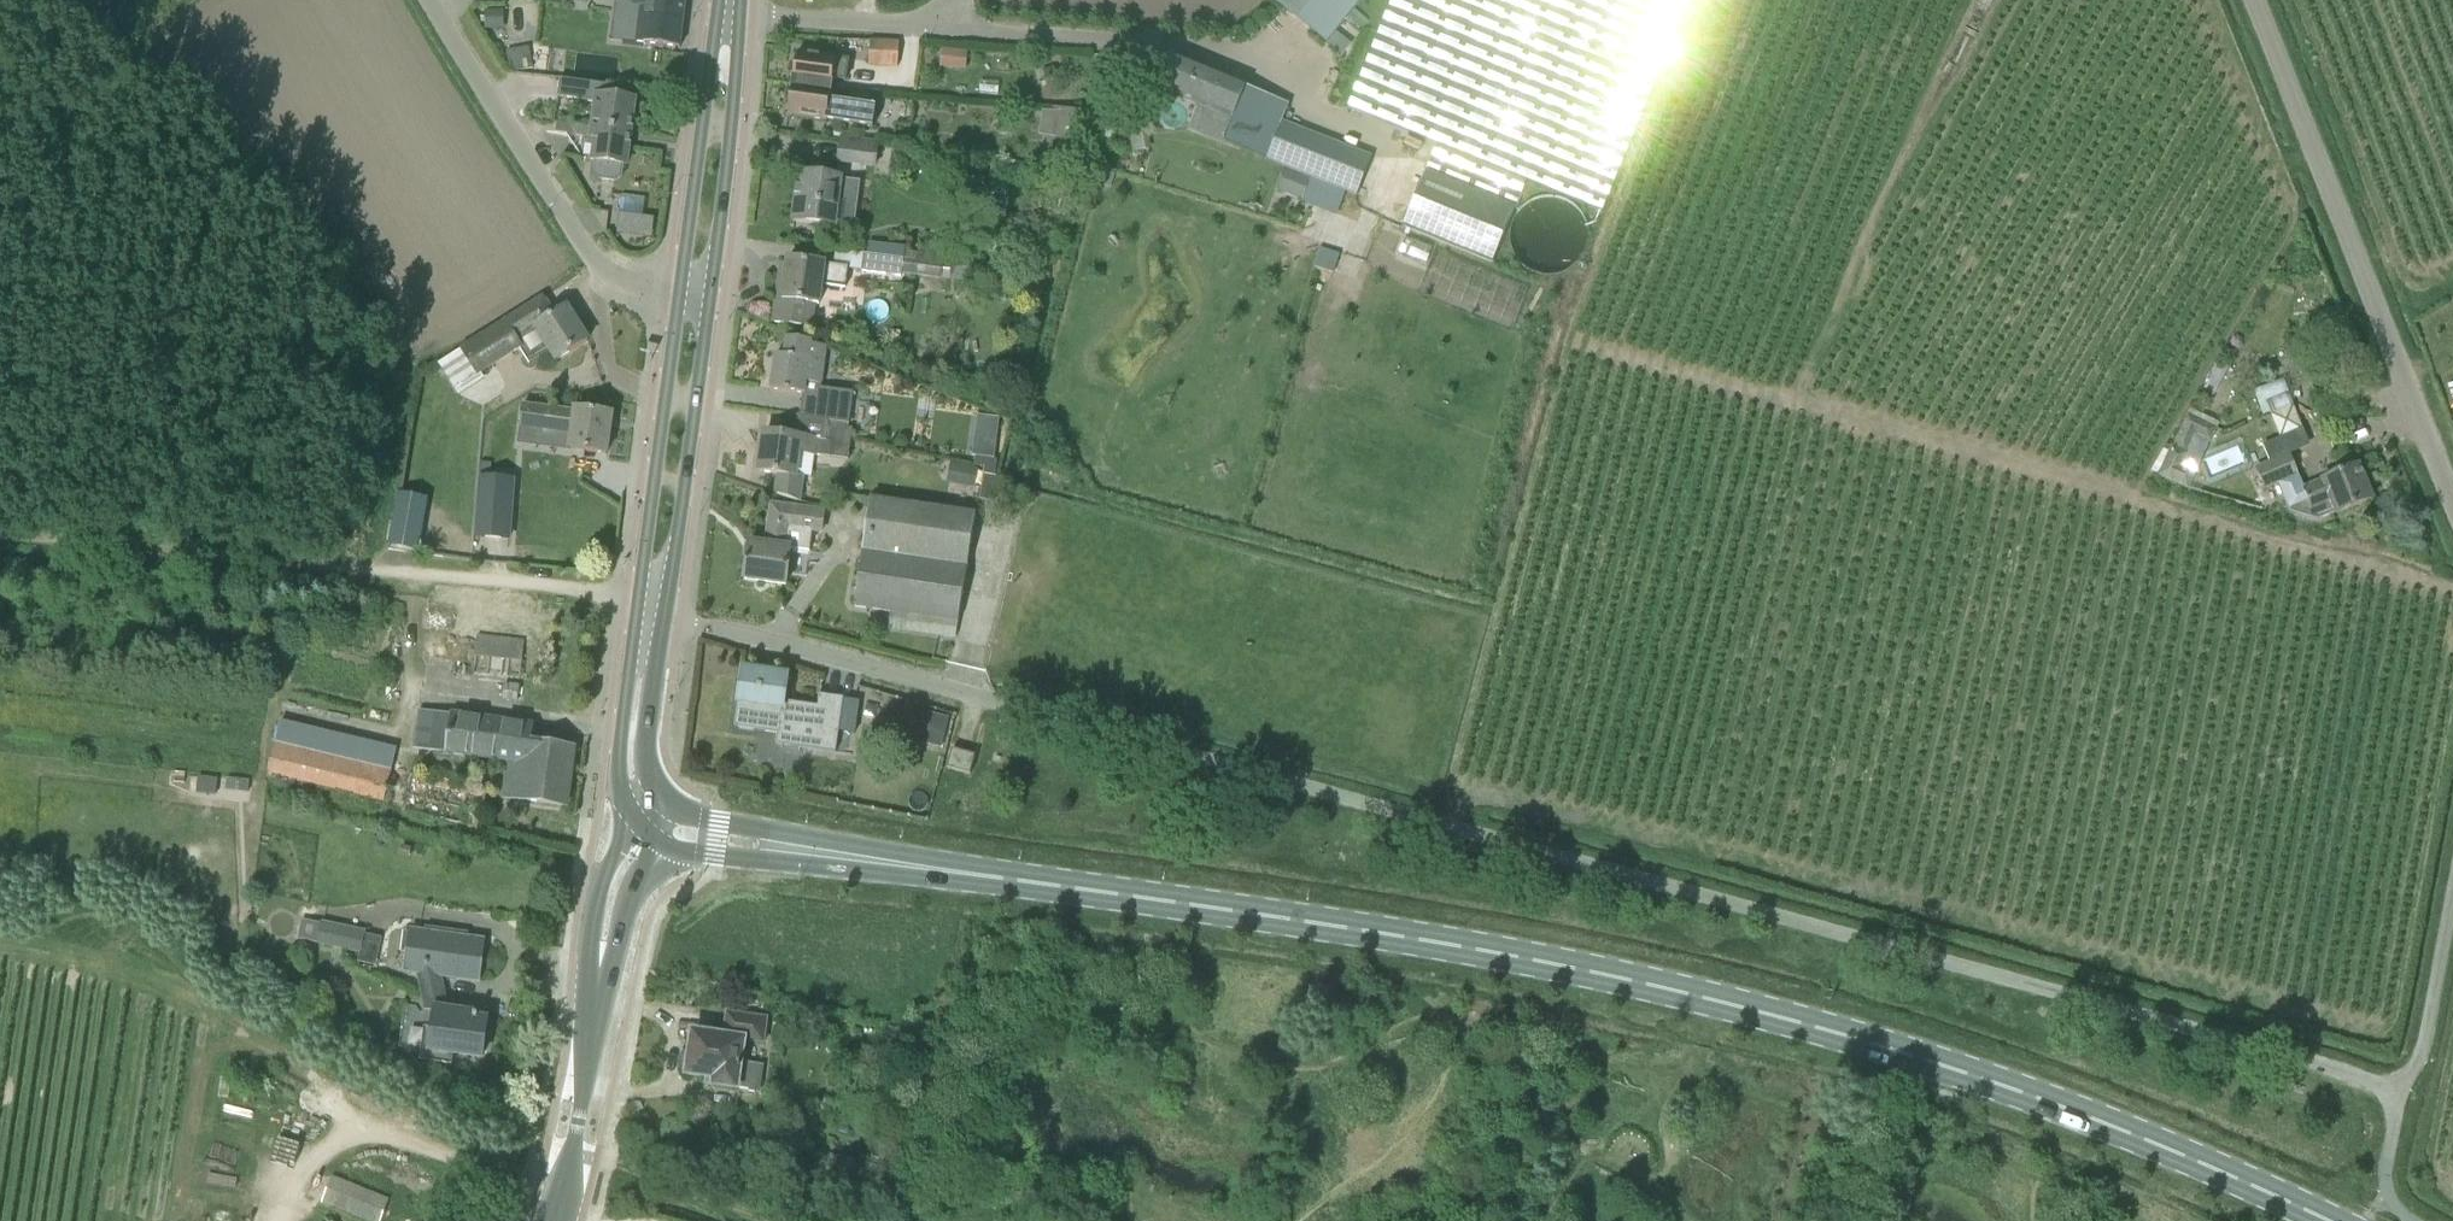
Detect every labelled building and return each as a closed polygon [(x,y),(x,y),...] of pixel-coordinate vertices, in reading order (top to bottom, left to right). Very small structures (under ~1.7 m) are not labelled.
[(687,0),(631,0),(630,6),(648,9),(646,25),(638,24),(636,44),(680,49),(687,0)] [(1282,9),(1327,46),(1364,0),(1273,0),(1272,1),(1282,9)] [(1349,108),(1438,145),(1427,173),(1518,210),(1524,197),(1521,195),(1527,181),(1604,212),(1691,0),(1393,0),(1349,108)] [(487,12),(487,30),(502,30),(502,12),(487,12)] [(898,68),(900,44),(871,42),(869,66),(898,68)] [(533,48),(510,51),(512,69),(535,67),(533,48)] [(946,48),(943,66),(970,69),(972,52),(946,48)] [(836,65),(837,60),(799,54),(794,86),(832,91),(834,80),(846,82),(850,62),(848,61),(848,67),(836,65)] [(1267,162),(1283,124),(1290,107),(1247,89),(1248,87),(1176,57),(1161,92),(1198,108),(1189,132),(1233,150),(1234,149),(1267,162)] [(594,103),(591,129),(631,134),(636,101),(607,97),(609,86),(561,80),(559,98),(594,103)] [(794,86),(791,107),(789,117),(874,130),(877,109),(830,102),(832,91),(794,86)] [(1076,170),(1083,131),(1086,114),(1053,109),(1044,165),(1076,170)] [(996,116),(1000,129),(1011,125),(1007,113),(996,116)] [(1283,124),(1267,162),(1356,199),(1371,161),(1283,124)] [(627,167),(631,134),(591,129),(569,126),(578,138),(589,139),(588,147),(595,148),(593,162),(597,163),(596,175),(599,180),(617,183),(622,178),(624,166),(627,167)] [(1141,136),(1130,138),(1133,154),(1144,152),(1141,136)] [(875,168),(878,145),(842,140),(839,163),(875,168)] [(1303,201),(1311,181),(1290,173),(1282,193),(1303,201)] [(1492,267),(1515,210),(1427,173),(1403,230),(1492,267)] [(842,180),(800,175),(794,222),(836,228),(842,180)] [(622,233),(656,234),(656,216),(646,216),(647,196),(622,195),(622,233)] [(1583,236),(1583,231),(1582,224),(1580,218),(1578,214),(1574,208),(1569,204),(1562,200),(1554,198),(1548,198),(1540,199),(1534,201),(1529,205),(1524,209),(1521,214),(1518,220),(1517,226),(1516,232),(1517,238),(1519,245),(1523,251),(1527,256),(1532,260),(1539,263),(1547,264),(1553,264),(1560,263),(1565,260),(1574,254),(1578,249),(1581,243),(1583,236)] [(904,252),(905,252),(906,248),(887,246),(886,257),(903,259),(904,252)] [(904,261),(865,256),(863,273),(902,278),(903,276),(904,261)] [(917,278),(941,281),(942,261),(919,258),(917,278)] [(781,281),(775,324),(811,328),(814,305),(820,306),(822,286),(846,289),(849,270),(825,266),(825,265),(789,261),(786,282),(781,281)] [(944,263),(941,280),(969,283),(971,266),(944,263)] [(555,317),(543,299),(525,310),(525,311),(462,352),(478,378),(524,350),(518,340),(536,329),(557,362),(588,342),(567,309),(555,317)] [(824,383),(826,364),(828,348),(813,347),(814,343),(788,339),(785,358),(776,356),(771,391),(804,395),(801,418),(830,423),(849,425),(853,395),(822,390),(823,383),(824,383)] [(2255,391),(2272,385),(2268,374),(2251,380),(2255,391)] [(571,451),(607,456),(613,415),(576,411),(576,413),(524,406),(520,429),(573,436),(571,451)] [(2271,416),(2280,440),(2303,431),(2293,407),(2271,416)] [(965,454),(999,458),(1003,417),(970,414),(965,454)] [(2190,489),(2196,473),(2209,443),(2210,444),(2217,430),(2187,416),(2174,448),(2172,447),(2172,448),(2159,478),(2189,491),(2190,489)] [(798,438),(766,434),(760,473),(780,476),(777,496),(802,499),(805,478),(796,477),(799,455),(830,459),(831,449),(850,452),(853,431),(830,427),(830,423),(801,418),(798,438)] [(2288,456),(2257,470),(2266,490),(2277,485),(2282,483),(2297,476),(2288,456)] [(998,461),(995,461),(976,458),(975,468),(985,469),(984,475),(997,476),(998,461)] [(979,471),(951,464),(947,483),(975,490),(979,471)] [(2337,515),(2373,500),(2358,467),(2323,481),(2303,489),(2297,476),(2282,483),(2277,485),(2290,514),(2317,522),(2336,514),(2337,515)] [(515,482),(483,480),(479,538),(510,540),(515,482)] [(957,638),(959,624),(976,517),(871,501),(855,608),(910,617),(908,631),(957,638)] [(811,553),(813,533),(822,534),(824,513),(772,506),(766,546),(750,544),(745,581),(787,586),(792,551),(811,553)] [(476,657),(498,659),(522,663),(524,643),(478,637),(476,657)] [(819,708),(785,703),(789,677),(743,671),(735,729),(780,735),(781,725),(840,733),(844,698),(821,696),(819,708)] [(505,685),(503,700),(519,702),(521,687),(505,685)] [(566,808),(574,750),(532,744),(534,728),(420,711),(415,749),(528,766),(523,802),(566,808)] [(950,718),(931,714),(924,744),(942,749),(950,718)] [(275,745),(268,772),(385,801),(392,773),(275,745)] [(971,776),(976,757),(953,751),(948,770),(971,776)] [(412,776),(404,812),(479,831),(488,794),(412,776)] [(221,797),(247,802),(251,782),(226,777),(221,797)] [(347,950),(351,931),(323,925),(301,921),(297,940),(319,944),(347,950)] [(424,997),(443,993),(440,977),(479,982),(485,943),(456,939),(456,934),(427,930),(426,935),(411,933),(411,935),(405,934),(403,953),(408,953),(406,972),(419,974),(424,997)] [(365,934),(351,931),(347,950),(361,953),(365,934)] [(475,1015),(475,1016),(447,1011),(443,993),(424,997),(427,1010),(436,1012),(431,1052),(433,1052),(432,1063),(452,1066),(454,1055),(482,1059),(487,1022),(479,1020),(480,1015),(475,1015)] [(764,1044),(768,1020),(727,1015),(724,1039),(694,1034),(691,1053),(689,1053),(687,1053),(686,1054),(684,1055),(682,1056),(681,1058),(680,1059),(680,1061),(679,1063),(680,1065),(680,1067),(681,1068),(682,1070),(683,1071),(685,1072),(686,1073),(688,1073),(688,1076),(715,1080),(715,1087),(749,1092),(749,1093),(755,1093),(756,1088),(760,1089),(763,1065),(742,1063),(745,1042),(764,1044)] [(389,1202),(332,1179),(323,1203),(365,1220),(381,1220),(389,1202)]
